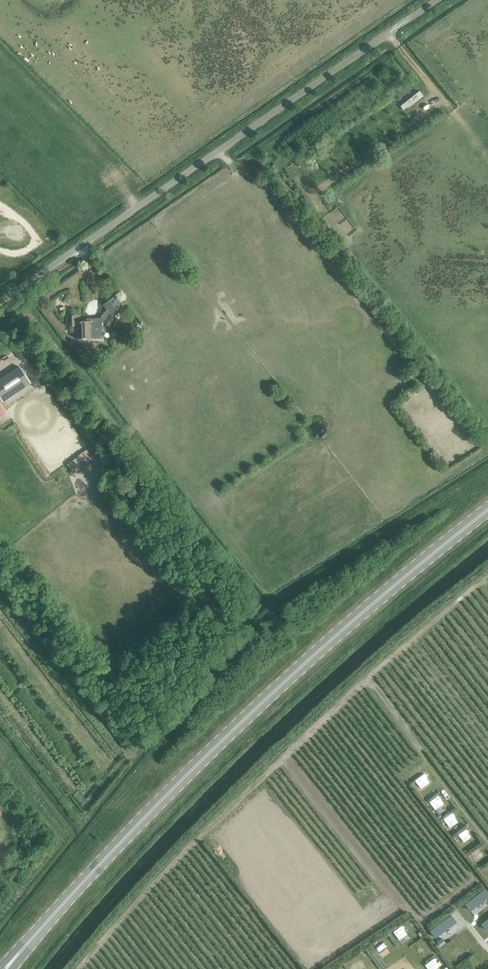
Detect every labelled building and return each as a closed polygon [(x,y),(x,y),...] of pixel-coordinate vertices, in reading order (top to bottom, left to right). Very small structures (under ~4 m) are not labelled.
[(419,91),(417,93),(414,89),(401,100),(404,103),(400,106),(404,111),(423,96),(419,91)] [(104,305),(112,316),(123,308),(114,297),(104,305)] [(86,322),(76,322),(75,316),(67,316),(68,326),(70,326),(70,332),(71,332),(71,338),(93,338),(93,337),(99,337),(99,319),(86,320),(86,322)] [(2,400),(29,382),(19,367),(0,380),(0,398),(2,400)] [(89,460),(94,456),(88,449),(83,453),(83,452),(67,465),(74,473),(90,461),(89,460)]
